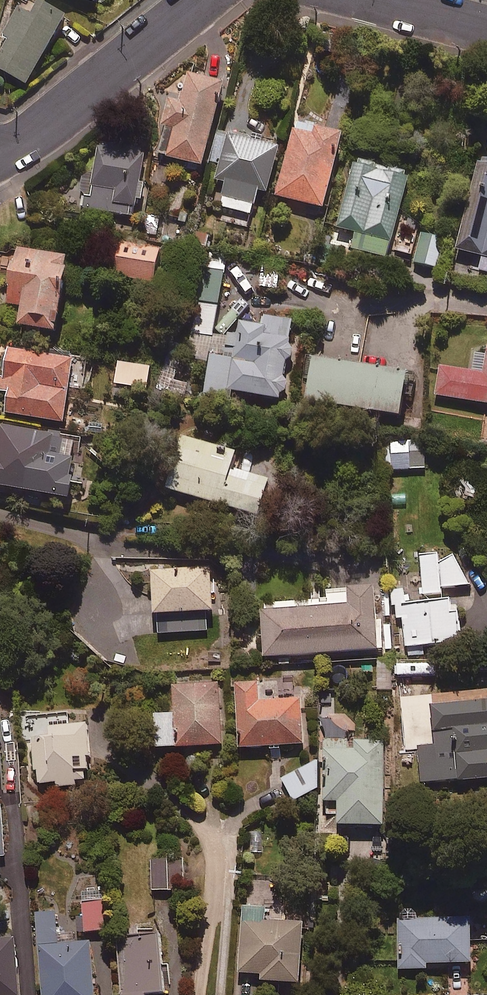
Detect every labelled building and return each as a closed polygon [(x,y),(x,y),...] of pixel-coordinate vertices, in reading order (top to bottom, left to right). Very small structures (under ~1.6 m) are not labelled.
[(93,9),(96,0),(62,0),(93,9)] [(39,7),(31,21),(16,12),(1,39),(7,42),(0,55),(0,74),(27,90),(65,22),(39,7)] [(225,90),(189,79),(180,107),(169,104),(161,129),(174,133),(165,162),(200,173),(225,90)] [(344,143),(297,128),(275,199),(322,214),(344,143)] [(279,152),(217,135),(208,166),(220,169),(216,184),(226,186),(219,210),(252,219),(258,196),(267,198),(279,152)] [(139,189),(146,156),(101,147),(90,203),(83,201),(81,211),(133,221),(136,206),(142,208),(146,190),(139,189)] [(412,182),(359,164),(337,229),(356,236),(351,251),(385,262),(412,182)] [(482,168),(459,256),(483,262),(480,275),(486,277),(486,169),(482,168)] [(443,243),(423,239),(416,267),(436,272),(443,243)] [(161,257),(120,250),(114,284),(155,291),(161,257)] [(19,336),(55,342),(67,278),(64,278),(67,263),(17,254),(7,309),(23,312),(19,336)] [(227,258),(209,255),(194,335),(212,338),(227,258)] [(283,381),(286,368),(291,364),(292,359),(292,354),(288,349),(292,326),(265,322),(263,331),(232,326),(226,360),(211,357),(204,396),(226,400),(227,395),(279,404),(280,400),(286,392),(286,386),(283,381)] [(74,367),(8,355),(1,396),(10,397),(6,419),(62,429),(74,367)] [(476,355),(472,376),(440,370),(435,399),(486,408),(486,357),(476,355)] [(411,380),(316,359),(307,401),(402,421),(411,380)] [(151,368),(117,364),(114,389),(135,392),(134,403),(146,404),(151,368)] [(68,507),(72,486),(69,485),(73,466),(70,465),(74,445),(0,430),(0,494),(68,507)] [(237,457),(182,440),(165,494),(258,523),(269,487),(231,475),(237,457)] [(425,446),(410,446),(410,454),(392,455),(392,473),(425,473),(425,446)] [(438,554),(421,555),(422,598),(439,598),(439,591),(471,590),(470,557),(438,558),(438,554)] [(213,617),(210,572),(152,576),(156,637),(207,634),(206,618),(213,617)] [(459,650),(459,610),(449,610),(449,605),(406,605),(406,587),(393,587),(393,610),(397,610),(398,621),(404,621),(404,650),(459,650)] [(376,659),(375,594),(330,595),(330,613),(262,614),(263,661),(376,659)] [(259,706),(259,686),(237,686),(238,752),(302,751),(301,705),(259,706)] [(219,688),(174,689),(175,717),(154,717),(155,754),(221,752),(219,688)] [(431,715),(437,757),(419,759),(423,793),(486,785),(486,708),(431,715)] [(58,785),(58,788),(78,788),(78,782),(88,782),(88,775),(92,775),(92,730),(51,730),(51,742),(34,742),(34,771),(38,771),(38,785),(58,785)] [(383,830),(381,744),(323,746),(325,808),(339,807),(340,831),(383,830)] [(318,793),(315,763),(281,780),(294,805),(318,793)] [(186,861),(155,862),(155,894),(187,893),(186,861)] [(109,934),(107,905),(85,906),(87,935),(109,934)] [(285,931),(287,907),(265,906),(265,914),(244,912),(238,978),(263,980),(262,988),(299,991),(304,933),(285,931)] [(42,917),(44,994),(96,994),(95,947),(63,948),(62,916),(42,917)] [(470,923),(398,926),(400,975),(427,974),(427,969),(472,968),(470,923)] [(167,940),(152,941),(151,928),(125,929),(127,994),(168,994),(167,940)] [(21,943),(0,944),(0,994),(22,994),(21,943)]
